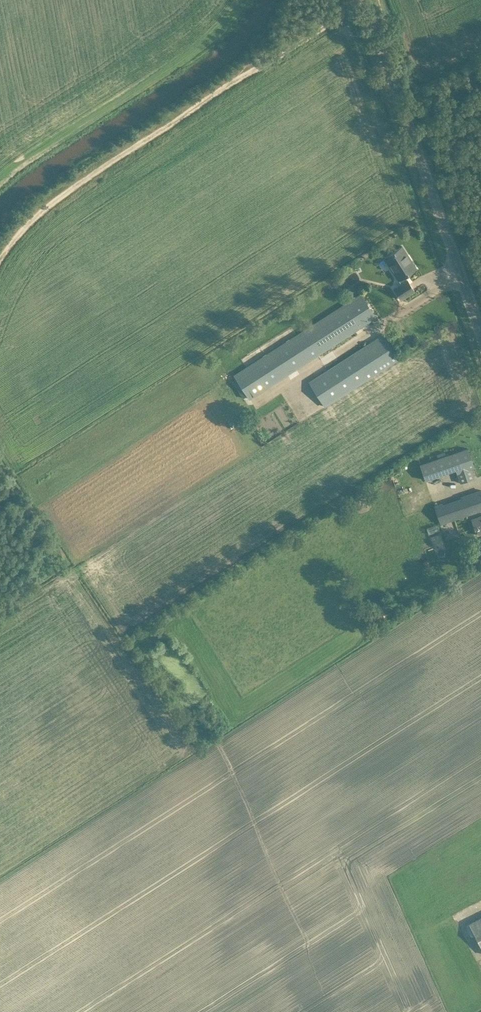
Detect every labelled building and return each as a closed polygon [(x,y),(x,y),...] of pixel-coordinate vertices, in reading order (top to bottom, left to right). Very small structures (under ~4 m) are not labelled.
[(398,280),(400,283),(393,287),(401,299),(414,290),(407,280),(406,281),(403,277),(415,269),(407,256),(408,255),(402,246),(383,258),(398,280)] [(234,375),(250,398),(376,317),(361,294),(234,375)] [(375,340),(309,381),(325,406),(390,364),(401,358),(385,333),(375,340)] [(425,480),(441,475),(435,459),(420,464),(425,480)] [(441,523),(448,521),(447,518),(453,516),(454,519),(480,509),(480,490),(461,497),(462,498),(443,505),(442,504),(435,506),(441,523)] [(480,533),(480,516),(472,519),(477,534),(480,533)] [(443,528),(446,538),(459,535),(456,524),(443,528)] [(470,924),(480,946),(480,918),(470,924)]
